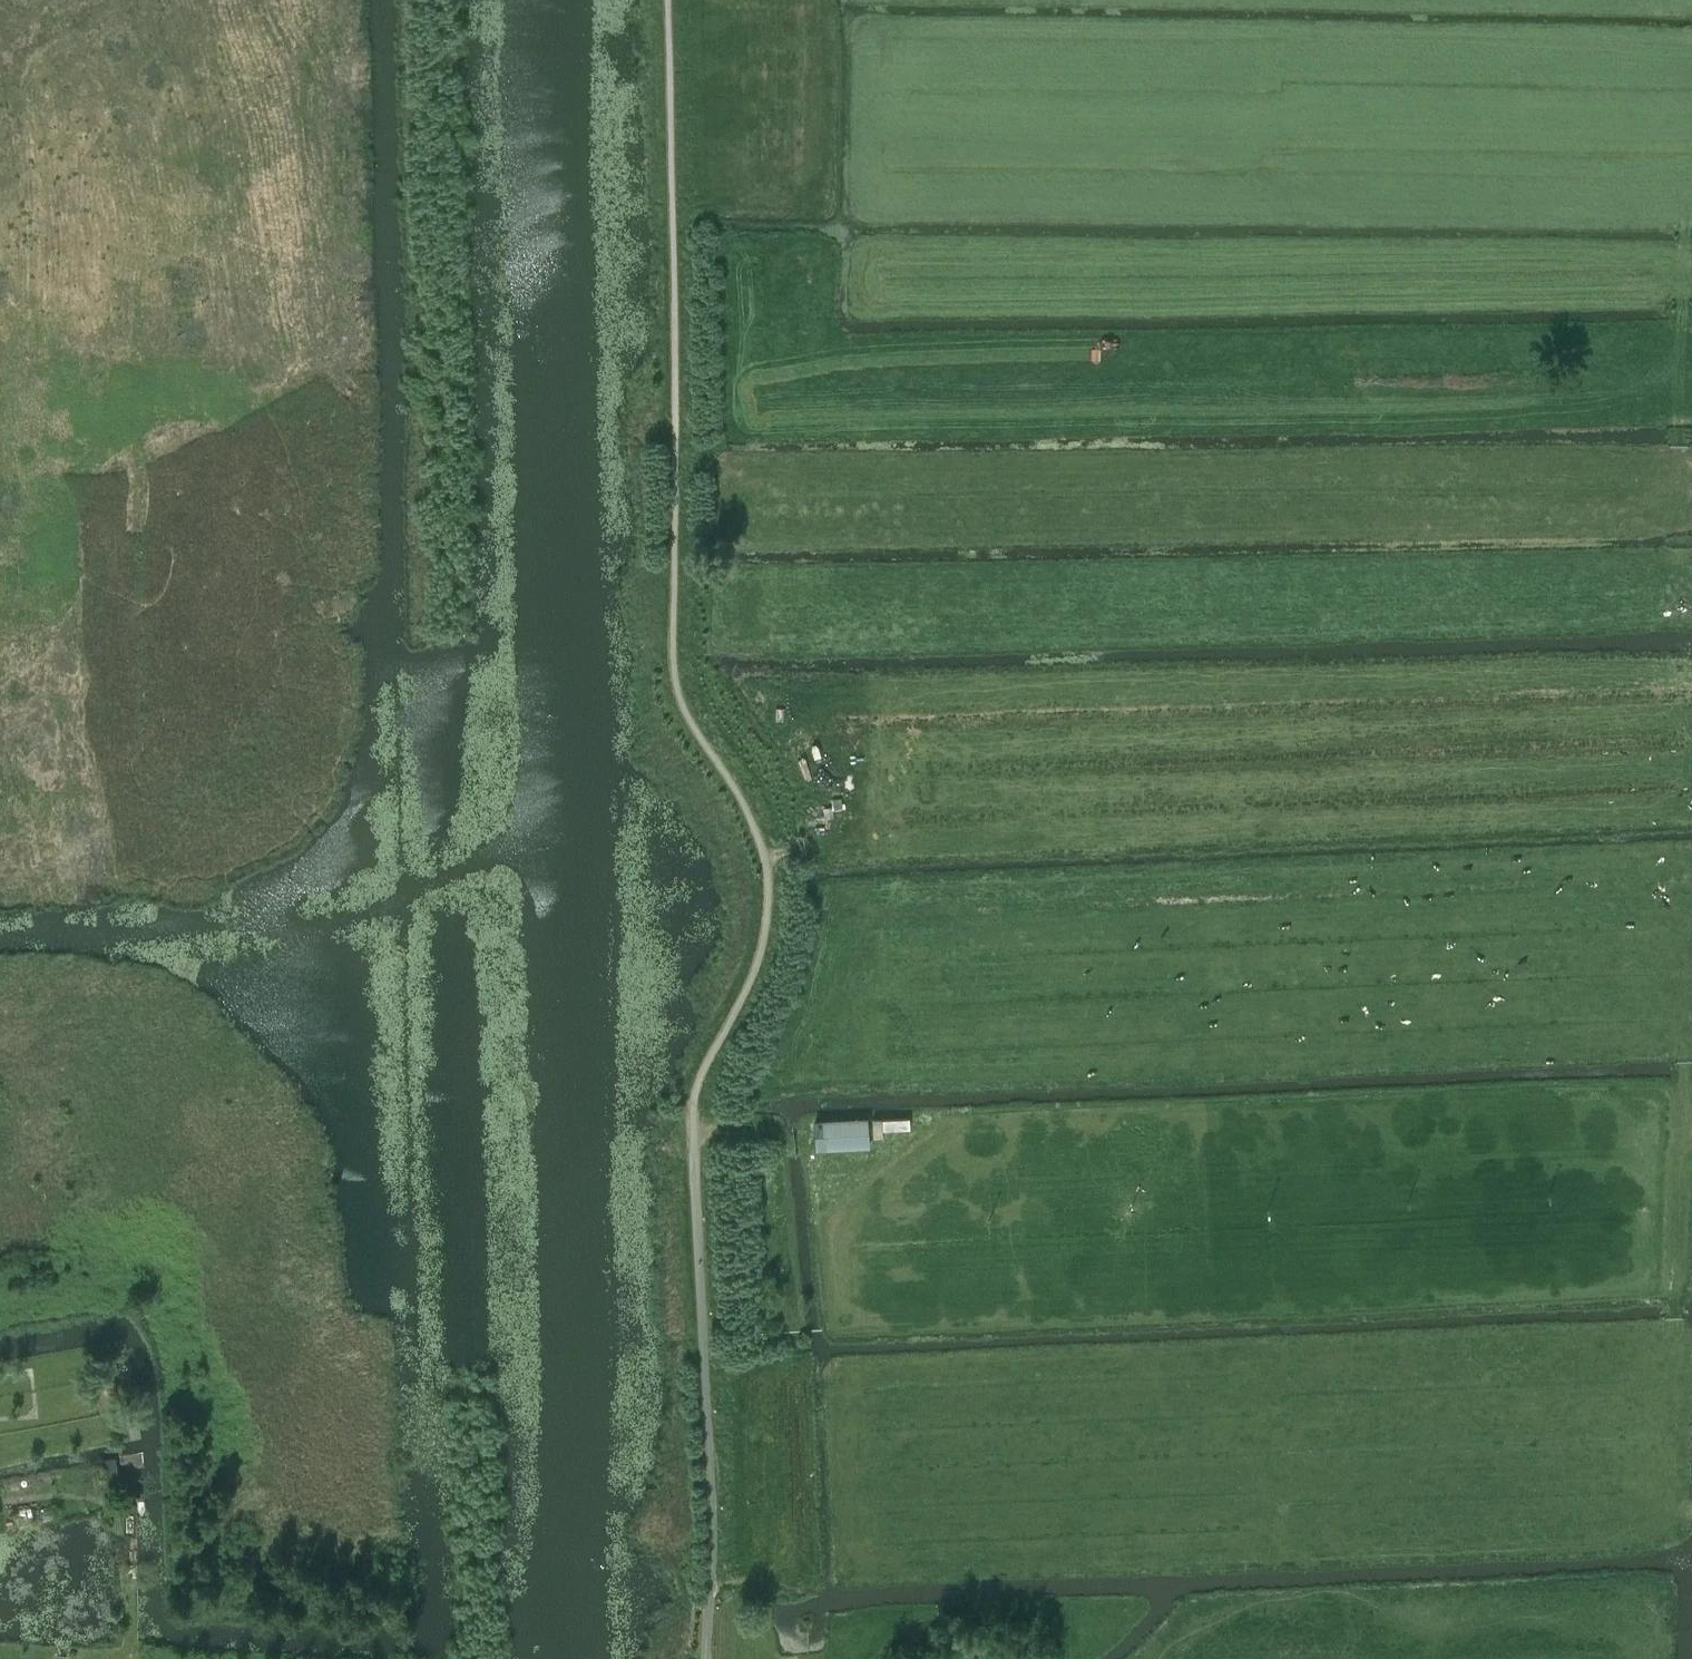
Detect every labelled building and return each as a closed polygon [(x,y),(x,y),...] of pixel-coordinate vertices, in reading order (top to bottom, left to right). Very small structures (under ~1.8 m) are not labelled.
[(816,1149),(870,1147),(869,1118),(815,1120),(816,1149)] [(909,1118),(882,1119),(882,1129),(910,1128),(909,1118)] [(873,1137),(881,1136),(883,1136),(882,1129),(882,1119),(873,1119),(873,1137)] [(108,1396),(117,1394),(114,1379),(105,1380),(108,1396)] [(102,1461),(103,1463),(106,1479),(120,1476),(117,1460),(117,1458),(102,1461)]
